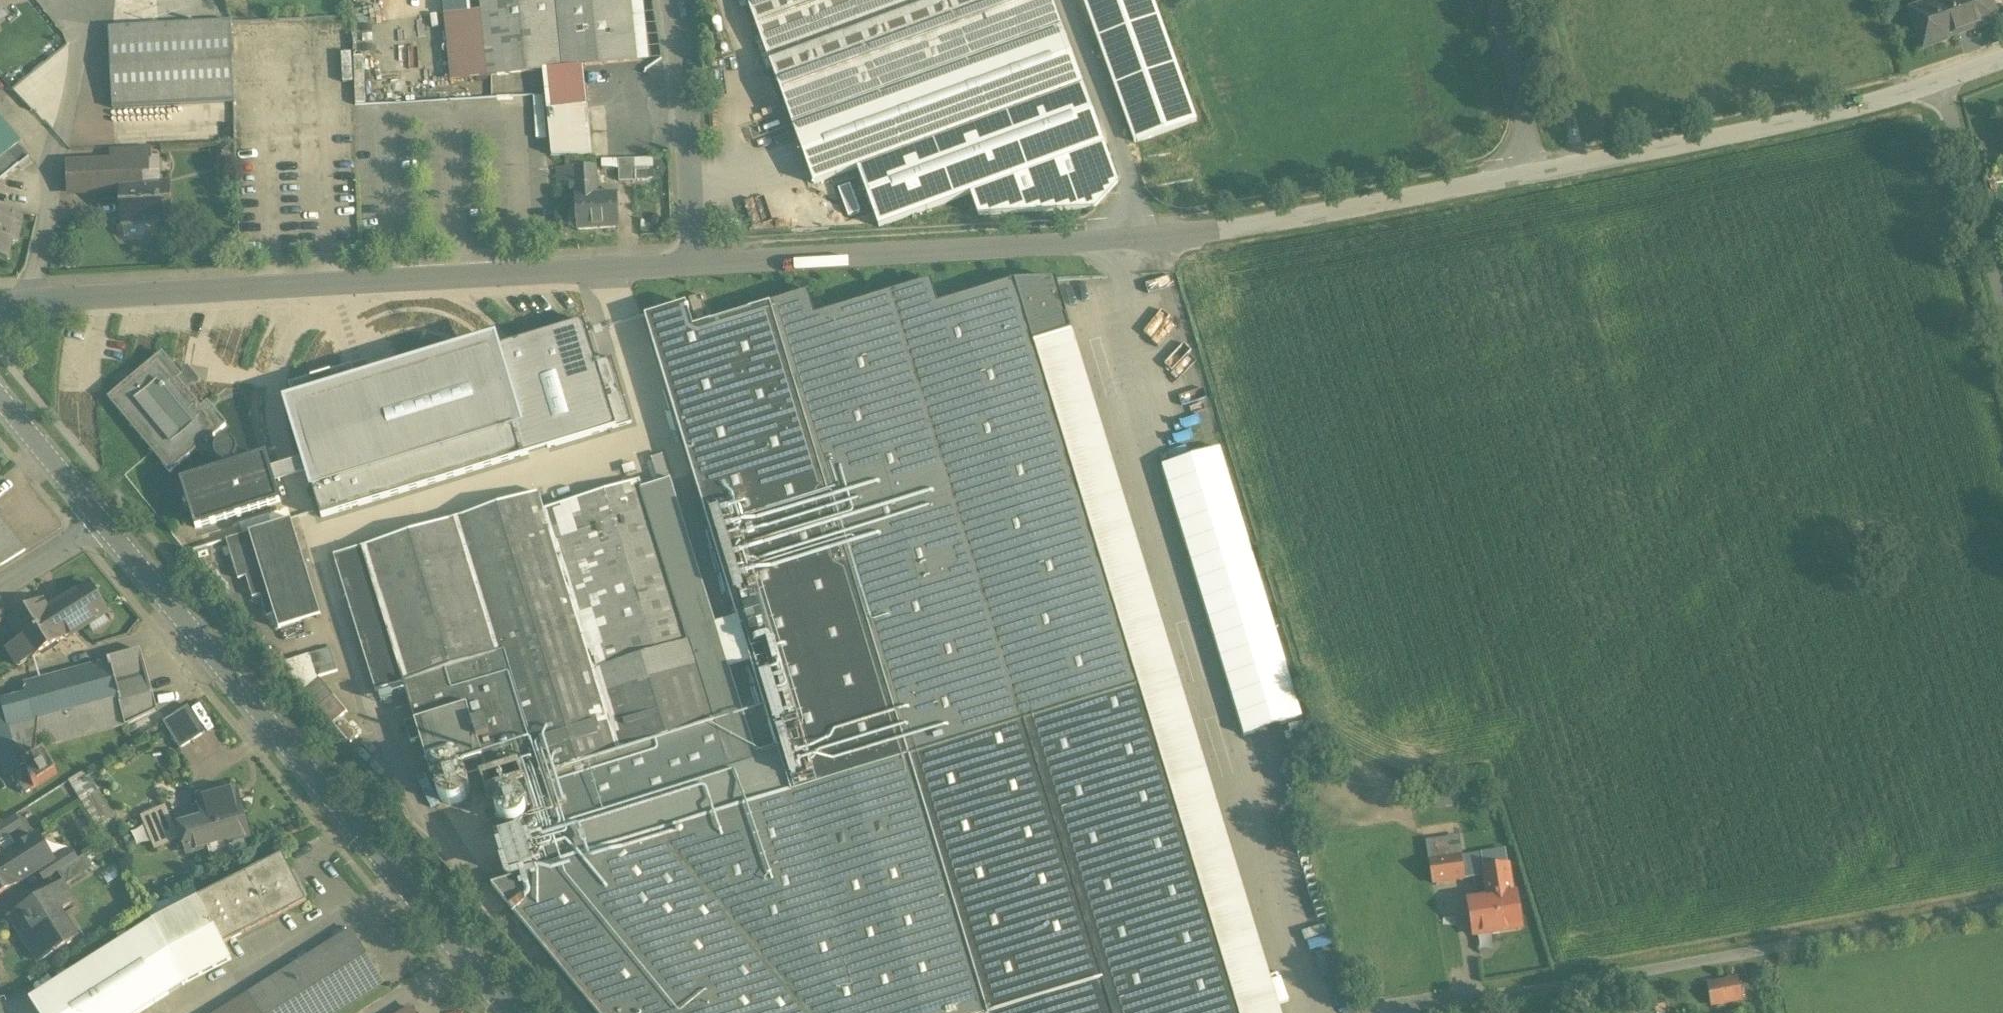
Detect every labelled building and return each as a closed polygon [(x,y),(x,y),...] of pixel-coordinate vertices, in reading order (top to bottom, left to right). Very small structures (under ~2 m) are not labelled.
[(481,11),(488,77),(542,72),(582,68),(636,62),(630,0),(480,0),(481,11)] [(814,184),(857,169),(1083,86),(1052,0),(746,0),(814,184)] [(1135,143),(1196,121),(1153,0),(1083,0),(1135,143)] [(1930,4),(1943,40),(1996,21),(1989,0),(1941,0),(1930,4)] [(1930,4),(1909,11),(1923,49),(1943,42),(1943,40),(1930,4)] [(481,11),(443,15),(450,81),(488,77),(481,11)] [(230,22),(108,29),(112,110),(233,103),(230,22)] [(582,68),(542,72),(551,156),(591,157),(586,103),(588,102),(587,88),(584,89),(582,68)] [(1083,86),(857,169),(879,228),(971,194),(1105,145),(1083,86)] [(0,124),(0,183),(19,167),(20,169),(31,160),(0,124)] [(1105,145),(971,194),(977,214),(1095,208),(1118,183),(1105,145)] [(148,150),(112,151),(113,163),(67,165),(68,192),(121,190),(121,188),(141,187),(140,180),(143,180),(149,173),(148,150)] [(634,160),(618,161),(619,181),(636,180),(634,160)] [(595,167),(573,169),(574,185),(576,211),(572,212),(568,215),(569,226),(573,230),(577,229),(577,232),(578,232),(578,231),(617,229),(618,229),(616,193),(596,195),(595,167)] [(573,169),(556,170),(557,186),(574,185),(573,169)] [(141,187),(121,188),(121,190),(123,227),(139,226),(139,224),(170,222),(168,186),(141,187)] [(0,212),(0,258),(7,259),(11,242),(17,243),(22,216),(16,215),(0,212)] [(815,318),(807,294),(693,329),(685,305),(644,318),(776,748),(756,754),(758,760),(729,769),(536,830),(547,867),(527,873),(528,875),(491,886),(596,1012),(1237,1012),(1033,345),(1071,333),(1055,281),(1014,282),(1014,283),(937,306),(930,282),(815,318)] [(698,295),(699,315),(709,315),(707,294),(698,295)] [(520,457),(615,427),(595,364),(582,322),(295,404),(328,513),(520,457)] [(180,378),(161,355),(108,399),(169,473),(196,451),(204,444),(225,426),(207,404),(200,410),(176,381),(180,378)] [(595,364),(615,427),(630,422),(611,359),(595,364)] [(216,446),(214,451),(208,449),(204,444),(196,451),(200,456),(215,459),(217,461),(219,463),(223,465),(224,469),(180,483),(186,502),(183,508),(189,511),(195,530),(279,503),(273,484),(276,479),(271,476),(265,457),(235,466),(234,461),(236,457),(237,453),(236,448),(233,444),(229,442),(224,441),(219,443),(216,446)] [(1301,717),(1219,449),(1161,465),(1242,736),(1301,717)] [(655,457),(660,475),(672,472),(667,454),(655,457)] [(537,494),(334,557),(375,693),(402,684),(503,653),(542,778),(715,723),(641,490),(638,481),(543,513),(537,494)] [(756,754),(670,481),(641,490),(715,723),(729,769),(758,760),(756,754)] [(261,517),(263,525),(291,517),(288,509),(261,517)] [(290,521),(225,542),(238,581),(245,579),(252,600),(260,598),(266,618),(274,616),(278,631),(320,618),(290,521)] [(0,522),(0,566),(25,551),(0,522)] [(89,585),(48,611),(65,639),(106,613),(89,585)] [(9,622),(8,622),(20,641),(31,659),(31,660),(65,639),(48,611),(42,601),(9,622)] [(7,619),(9,622),(0,607),(0,623),(7,619)] [(20,641),(6,650),(17,667),(31,659),(20,641)] [(350,710),(325,675),(342,663),(326,641),(289,668),(330,725),(350,710)] [(108,663),(25,685),(23,685),(27,697),(0,704),(14,756),(40,749),(125,726),(119,704),(152,695),(139,651),(108,660),(108,663)] [(512,748),(481,758),(486,774),(480,776),(486,795),(522,784),(542,778),(503,653),(402,684),(414,722),(496,696),(512,748)] [(414,722),(404,725),(410,744),(420,741),(430,774),(481,758),(512,748),(496,696),(414,722)] [(187,707),(162,723),(179,750),(204,734),(187,707)] [(542,778),(522,784),(536,830),(729,769),(715,723),(542,778)] [(40,749),(14,756),(18,771),(12,775),(25,795),(57,775),(40,749)] [(101,825),(119,814),(89,767),(71,779),(101,825)] [(236,790),(196,801),(204,830),(185,835),(189,852),(207,848),(210,859),(214,861),(228,857),(230,854),(227,842),(249,836),(236,790)] [(525,816),(526,810),(524,804),(521,799),(516,796),(510,794),(504,796),(499,799),(496,804),(495,810),(496,816),(499,821),(505,824),(511,825),(516,824),(521,821),(525,816)] [(164,807),(141,818),(154,850),(178,840),(164,807)] [(14,816),(1,825),(6,832),(10,829),(18,823),(14,816)] [(0,825),(0,842),(9,836),(6,832),(1,825),(0,825)] [(0,842),(0,854),(4,860),(10,856),(9,854),(17,849),(9,836),(0,842)] [(19,884),(19,883),(37,872),(52,862),(37,837),(17,849),(9,854),(10,856),(4,860),(0,854),(0,896),(19,884)] [(52,862),(37,872),(43,882),(57,874),(78,860),(71,850),(52,862)] [(281,856),(198,899),(152,922),(184,985),(231,961),(222,945),(305,903),(307,897),(300,884),(294,882),(281,856)] [(78,860),(57,874),(65,886),(92,869),(84,857),(78,860)] [(1462,857),(1429,862),(1433,886),(1466,880),(1462,857)] [(1501,868),(1484,871),(1488,900),(1505,898),(1501,868)] [(72,942),(54,915),(71,904),(60,886),(10,917),(39,963),(72,942)] [(1488,900),(1470,903),(1475,937),(1512,931),(1507,898),(1505,898),(1488,900)] [(40,1012),(139,1012),(184,985),(152,922),(29,997),(40,1012)] [(222,1012),(336,1012),(382,984),(356,941),(333,956),(327,947),(222,1012)] [(1745,973),(1711,980),(1717,1006),(1750,999),(1745,973)]
